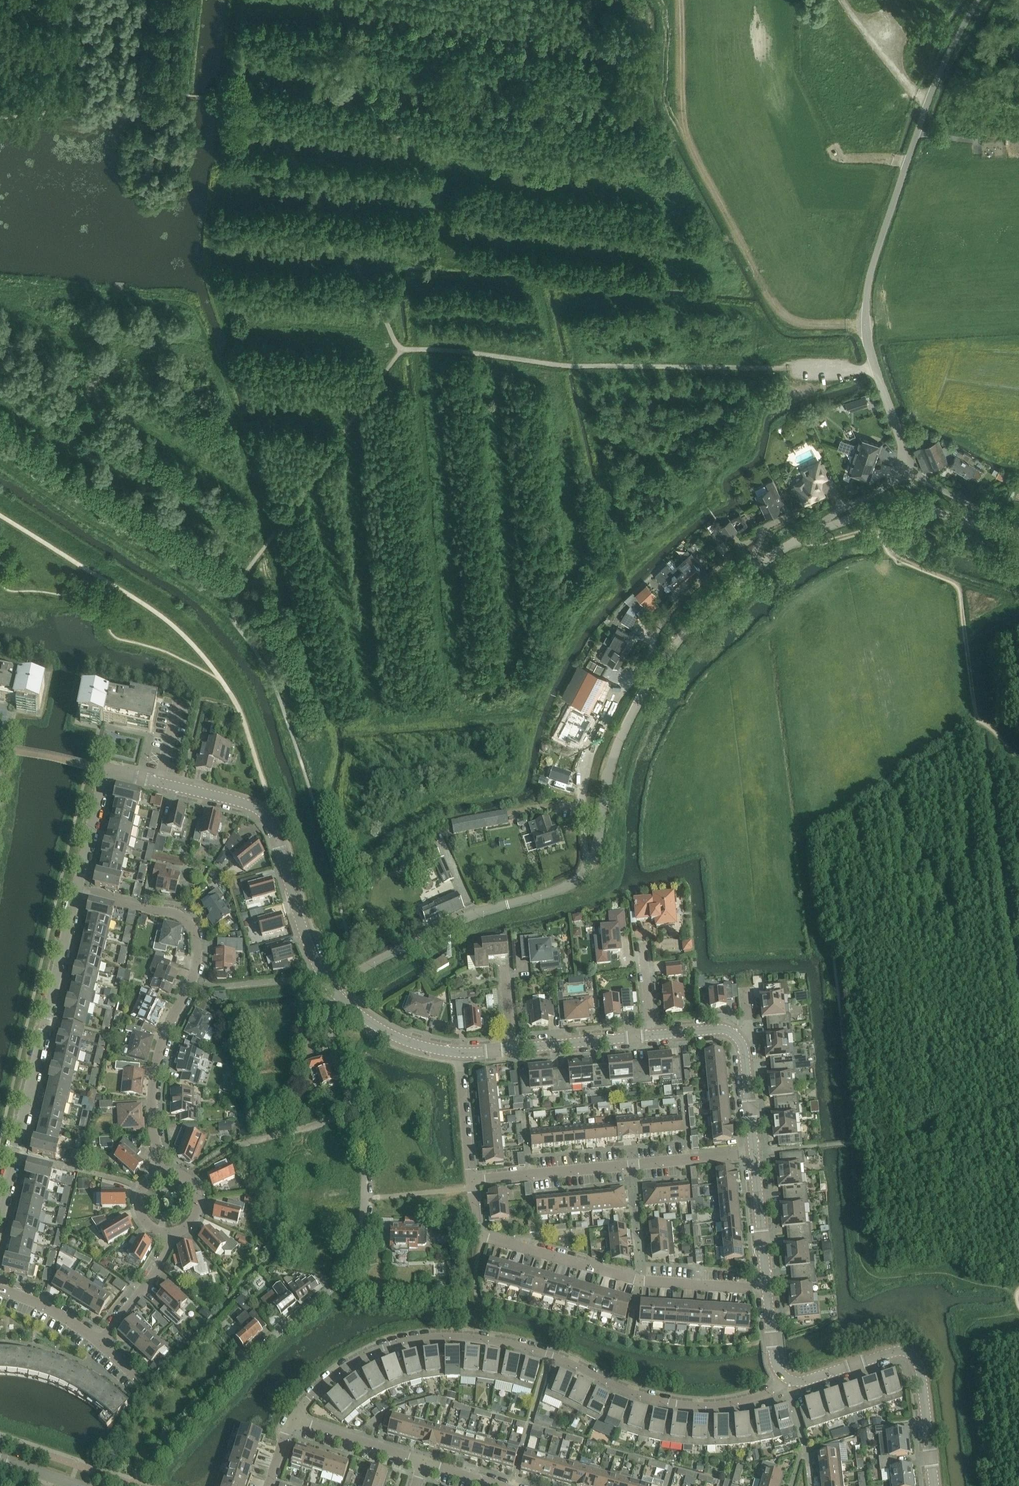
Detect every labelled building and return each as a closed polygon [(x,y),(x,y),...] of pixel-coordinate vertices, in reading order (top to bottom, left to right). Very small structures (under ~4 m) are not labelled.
[(819,432),(822,438),(828,434),(826,429),(819,432)] [(971,458),(972,456),(964,451),(963,453),(955,448),(953,453),(949,444),(942,446),(939,439),(932,442),(929,434),(913,440),(916,449),(914,450),(924,472),(948,462),(945,456),(953,453),(956,455),(949,465),(962,473),(971,458)] [(840,440),(837,449),(855,455),(874,462),(877,451),(878,452),(881,445),(859,438),(857,445),(840,440)] [(851,463),(848,472),(869,479),(871,473),(870,472),(874,462),(855,455),(852,464),(851,463)] [(969,477),(970,476),(978,480),(983,471),(972,465),(975,460),(971,458),(962,473),(969,477)] [(791,490),(793,494),(796,495),(800,493),(805,502),(822,494),(816,482),(825,478),(818,464),(803,471),(808,479),(796,484),(797,485),(792,487),(791,490)] [(1008,475),(999,470),(996,477),(1005,481),(1008,475)] [(756,496),(766,517),(779,510),(773,498),(780,495),(772,481),(766,484),(769,490),(756,496)] [(723,526),(720,528),(727,539),(730,536),(737,532),(729,521),(723,526)] [(716,530),(712,524),(709,526),(713,533),(711,534),(718,544),(724,541),(716,530)] [(698,540),(693,544),(701,552),(705,549),(698,540)] [(700,570),(696,566),(700,563),(691,553),(677,566),(688,579),(700,570)] [(664,586),(670,581),(677,589),(688,579),(677,566),(672,570),(667,565),(660,571),(655,576),(664,586)] [(636,595),(644,604),(655,594),(647,586),(636,595)] [(627,611),(621,621),(632,628),(637,618),(627,611)] [(628,634),(617,628),(608,645),(609,645),(608,645),(625,654),(632,641),(626,638),(628,634)] [(625,654),(608,645),(601,658),(618,667),(625,654)] [(590,660),(586,668),(599,676),(604,667),(590,660)] [(578,664),(561,697),(590,711),(606,680),(606,679),(599,676),(586,668),(578,664)] [(9,678),(0,676),(0,701),(18,705),(17,710),(37,714),(38,709),(40,710),(45,685),(15,679),(15,676),(9,675),(9,678)] [(115,697),(114,699),(84,693),(79,718),(81,718),(80,723),(101,727),(102,722),(151,733),(157,703),(132,698),(131,703),(121,701),(121,698),(115,697)] [(565,739),(567,735),(580,741),(591,719),(572,709),(558,736),(565,739)] [(213,723),(206,721),(203,734),(210,736),(213,723)] [(218,743),(210,742),(209,748),(200,746),(199,753),(200,753),(196,770),(211,773),(213,762),(218,743)] [(231,747),(218,743),(213,762),(227,766),(231,747)] [(553,770),(550,779),(568,785),(571,776),(553,770)] [(138,807),(141,796),(117,791),(115,802),(138,807)] [(163,798),(156,796),(154,808),(161,809),(163,798)] [(138,807),(115,802),(117,803),(115,813),(136,818),(134,817),(136,807),(138,808),(138,807)] [(160,835),(171,837),(172,831),(181,833),(186,811),(172,808),(169,822),(163,820),(160,835)] [(453,835),(508,825),(506,812),(451,822),(453,835)] [(136,818),(115,813),(112,823),(133,828),(136,818)] [(202,837),(216,841),(218,832),(221,832),(222,826),(220,826),(221,819),(206,816),(204,825),(198,824),(194,842),(200,843),(202,837)] [(552,834),(548,820),(535,824),(539,834),(532,836),(537,852),(560,845),(556,833),(552,834)] [(133,828),(112,823),(110,834),(131,839),(133,828)] [(131,839),(110,834),(107,844),(105,844),(128,849),(131,839)] [(233,859),(244,872),(264,856),(259,850),(260,847),(257,843),(255,844),(254,843),(246,849),(234,834),(226,848),(234,858),(233,859)] [(128,849),(105,844),(103,855),(124,859),(126,849),(128,850),(128,849)] [(156,844),(154,852),(162,853),(164,846),(156,844)] [(435,846),(416,855),(421,866),(440,857),(435,846)] [(223,852),(220,857),(225,860),(228,856),(223,852)] [(153,854),(153,855),(147,854),(145,861),(151,862),(152,861),(183,868),(184,861),(153,854)] [(124,859),(103,855),(105,855),(102,865),(121,870),(124,859)] [(444,859),(436,863),(441,873),(449,869),(444,859)] [(121,870),(102,865),(100,876),(97,875),(121,881),(119,880),(121,870)] [(180,877),(165,874),(166,869),(156,866),(153,880),(159,882),(157,891),(161,892),(162,895),(169,896),(171,895),(175,896),(180,877)] [(214,870),(209,875),(214,880),(219,875),(214,870)] [(121,881),(97,875),(95,887),(118,892),(121,881)] [(240,883),(243,894),(250,892),(253,902),(275,896),(271,882),(257,886),(255,879),(240,883)] [(143,886),(136,885),(133,896),(140,898),(143,886)] [(230,917),(220,902),(224,899),(218,890),(208,897),(212,902),(204,907),(211,917),(208,919),(214,928),(230,917)] [(463,909),(457,895),(446,900),(444,897),(431,902),(434,908),(419,915),(423,923),(425,922),(426,924),(439,918),(440,920),(463,909)] [(675,922),(674,907),(677,906),(676,898),(673,899),(673,896),(653,898),(654,900),(635,902),(636,921),(651,920),(651,923),(656,922),(656,928),(665,927),(665,923),(675,922)] [(114,910),(90,905),(88,916),(111,922),(114,910)] [(249,914),(252,925),(258,923),(262,937),(285,931),(281,917),(266,921),(263,910),(249,914)] [(607,953),(611,953),(613,954),(617,954),(618,952),(620,952),(619,944),(620,944),(620,943),(619,943),(618,937),(619,937),(619,936),(618,934),(625,933),(624,913),(609,915),(610,922),(615,921),(615,928),(602,929),(603,938),(600,938),(599,940),(599,944),(601,945),(603,945),(604,950),(596,951),(597,965),(608,964),(607,953)] [(572,917),(574,924),(583,922),(581,915),(572,917)] [(111,922),(88,916),(90,917),(88,927),(109,932),(111,922)] [(126,925),(133,926),(135,918),(128,916),(126,925)] [(109,932),(88,927),(85,938),(107,943),(107,942),(104,942),(107,932),(109,932)] [(154,951),(166,954),(167,948),(177,950),(178,943),(180,943),(181,938),(180,938),(181,930),(166,927),(164,935),(158,933),(156,943),(154,951)] [(550,953),(549,944),(537,945),(536,938),(538,938),(538,937),(520,939),(522,960),(523,960),(523,959),(528,959),(528,960),(529,960),(529,958),(531,958),(532,965),(542,964),(543,972),(542,972),(542,973),(561,971),(559,951),(559,952),(550,953)] [(107,943),(85,938),(83,948),(104,953),(107,943)] [(243,941),(226,941),(226,952),(216,952),(215,973),(226,974),(226,975),(228,975),(228,974),(233,974),(233,953),(242,953),(243,941)] [(476,970),(488,969),(488,961),(507,959),(506,941),(482,943),(483,950),(475,951),(475,958),(467,959),(468,971),(476,970)] [(288,962),(293,961),(289,947),(280,950),(278,944),(267,947),(268,953),(271,953),(275,965),(272,966),(273,971),(273,972),(290,970),(290,969),(288,962)] [(104,953),(83,948),(80,959),(102,964),(102,963),(99,963),(102,953),(104,953)] [(155,958),(150,971),(152,975),(156,977),(151,989),(170,996),(178,975),(168,971),(171,964),(155,958)] [(432,966),(437,974),(449,966),(444,958),(432,966)] [(102,964),(80,959),(78,969),(76,968),(76,969),(99,974),(102,964)] [(667,977),(681,976),(680,964),(666,965),(667,977)] [(99,974),(76,969),(74,979),(97,985),(99,974)] [(129,982),(131,972),(120,970),(119,971),(117,978),(124,980),(123,981),(129,982)] [(97,985),(74,979),(73,980),(75,980),(73,990),(96,995),(96,994),(92,993),(94,984),(97,985)] [(726,1001),(733,1001),(731,984),(723,985),(724,987),(709,989),(709,993),(711,1009),(726,1008),(726,1001)] [(674,988),(673,985),(669,986),(669,988),(663,989),(664,998),(663,998),(664,1005),(665,1005),(665,1014),(682,1012),(682,1010),(684,1010),(683,1003),(681,1003),(681,1000),(685,1000),(683,987),(674,988)] [(783,1006),(782,996),(787,995),(786,985),(765,987),(766,996),(760,997),(761,1008),(783,1006)] [(96,995),(73,990),(70,1000),(69,1000),(93,1006),(96,995)] [(141,1005),(138,1012),(142,1014),(138,1021),(156,1029),(165,1007),(155,1003),(157,997),(143,991),(140,997),(148,1000),(145,1007),(141,1005)] [(604,1000),(604,1004),(603,1004),(603,1006),(604,1006),(606,1020),(620,1018),(620,1012),(633,1011),(631,994),(622,995),(622,1002),(619,1002),(618,998),(604,1000)] [(427,1004),(411,999),(410,1001),(407,1000),(403,1010),(406,1012),(405,1014),(413,1017),(419,1020),(420,1019),(427,1022),(429,1016),(437,1019),(443,1004),(434,1000),(429,999),(427,1004)] [(564,1002),(558,1002),(559,1013),(565,1013),(566,1023),(575,1023),(575,1024),(580,1023),(580,1022),(588,1021),(587,1011),(593,1011),(592,999),(583,999),(581,1002),(582,1004),(580,1004),(581,1006),(565,1007),(564,1002)] [(93,1006),(69,1000),(66,1011),(87,1016),(89,1005),(93,1006)] [(469,1002),(456,1003),(457,1019),(465,1018),(467,1033),(481,1031),(481,1029),(484,1028),(483,1021),(480,1021),(479,1012),(473,1012),(473,1010),(471,1009),(469,1009),(469,1002)] [(532,1027),(548,1025),(547,1015),(553,1014),(552,1002),(546,1003),(546,1005),(534,1006),(533,1004),(525,1005),(526,1017),(531,1017),(532,1027)] [(790,1025),(789,1015),(784,1016),(783,1006),(761,1008),(762,1019),(768,1019),(769,1027),(790,1025)] [(87,1016),(66,1011),(68,1012),(65,1022),(84,1027),(87,1016)] [(210,1016),(202,1012),(201,1014),(197,1012),(193,1020),(192,1020),(191,1021),(192,1022),(191,1025),(190,1025),(189,1026),(190,1026),(186,1034),(194,1038),(191,1044),(203,1050),(206,1044),(209,1045),(216,1032),(209,1028),(213,1020),(209,1018),(210,1016)] [(787,1046),(786,1036),(791,1035),(790,1025),(769,1027),(770,1036),(764,1037),(765,1048),(787,1046)] [(83,1031),(64,1026),(62,1037),(60,1036),(60,1037),(81,1042),(83,1031)] [(130,1049),(126,1048),(124,1049),(122,1056),(146,1062),(152,1039),(140,1036),(142,1030),(128,1026),(126,1032),(135,1035),(130,1049)] [(81,1042),(60,1037),(57,1047),(81,1053),(81,1052),(78,1052),(81,1042)] [(794,1065),(793,1055),(788,1056),(787,1046),(765,1048),(766,1059),(772,1058),(773,1067),(794,1065)] [(81,1053),(57,1047),(57,1048),(59,1048),(57,1058),(78,1063),(81,1053)] [(197,1072),(202,1055),(180,1049),(176,1065),(179,1066),(177,1073),(184,1074),(181,1082),(198,1087),(202,1074),(197,1072)] [(724,1065),(723,1061),(725,1061),(724,1050),(715,1051),(715,1053),(705,1054),(706,1067),(724,1065)] [(670,1055),(659,1056),(661,1078),(662,1078),(662,1083),(672,1082),(682,1081),(680,1060),(671,1061),(670,1055)] [(661,1078),(659,1056),(648,1057),(648,1063),(640,1064),(642,1085),(652,1084),(651,1079),(661,1078)] [(78,1063),(57,1058),(54,1068),(53,1068),(73,1073),(76,1063),(78,1064),(78,1063)] [(330,1069),(326,1070),(322,1059),(307,1065),(313,1082),(319,1079),(322,1087),(328,1085),(329,1087),(331,1088),(334,1086),(335,1085),(334,1083),(335,1083),(330,1069)] [(640,1064),(631,1065),(630,1059),(619,1060),(622,1082),(632,1081),(632,1086),(642,1085),(640,1064)] [(622,1082),(619,1060),(608,1061),(609,1067),(600,1068),(602,1089),(612,1088),(611,1083),(622,1082)] [(115,1071),(125,1072),(122,1094),(141,1096),(144,1073),(131,1072),(130,1070),(130,1065),(116,1063),(115,1071)] [(600,1068),(591,1068),(591,1063),(580,1064),(582,1086),(592,1085),(592,1090),(602,1089),(600,1068)] [(582,1086),(580,1064),(568,1065),(569,1071),(560,1071),(562,1093),(572,1092),(572,1087),(582,1086)] [(727,1078),(726,1069),(724,1070),(724,1065),(706,1067),(707,1080),(727,1078)] [(791,1086),(790,1075),(795,1075),(794,1065),(773,1067),(773,1076),(768,1076),(769,1088),(791,1086)] [(560,1071),(551,1072),(551,1067),(540,1068),(542,1090),(552,1089),(552,1094),(562,1093),(560,1071)] [(73,1073),(53,1068),(50,1079),(71,1084),(73,1073)] [(542,1090),(540,1068),(529,1069),(529,1074),(520,1075),(522,1097),(532,1096),(532,1091),(542,1090)] [(495,1075),(494,1069),(483,1070),(484,1074),(475,1075),(476,1085),(478,1085),(478,1089),(496,1087),(495,1075)] [(726,1091),(726,1087),(727,1086),(727,1078),(707,1080),(708,1092),(726,1091)] [(71,1084),(50,1079),(52,1080),(49,1090),(71,1095),(68,1094),(71,1084)] [(798,1105),(797,1095),(792,1096),(791,1086),(769,1088),(770,1099),(776,1098),(776,1107),(798,1105)] [(497,1100),(496,1087),(478,1089),(479,1093),(477,1093),(478,1102),(497,1100)] [(71,1095),(49,1090),(47,1100),(68,1105),(71,1095)] [(729,1103),(728,1094),(726,1095),(726,1091),(708,1092),(710,1105),(729,1103)] [(172,1092),(171,1115),(181,1115),(181,1122),(196,1122),(196,1110),(193,1110),(193,1092),(172,1092)] [(68,1105),(47,1100),(44,1111),(63,1115),(66,1105),(68,1106),(68,1105)] [(498,1113),(497,1100),(478,1102),(479,1110),(480,1110),(481,1114),(498,1113)] [(728,1116),(728,1112),(730,1111),(729,1103),(710,1105),(711,1117),(728,1116)] [(795,1125),(794,1115),(799,1115),(798,1105),(776,1107),(777,1116),(772,1116),(773,1127),(795,1125)] [(143,1130),(143,1120),(141,1120),(141,1107),(119,1108),(120,1130),(133,1129),(134,1131),(143,1130)] [(63,1115),(44,1111),(42,1121),(61,1126),(63,1115)] [(500,1125),(498,1113),(481,1114),(481,1118),(479,1119),(480,1127),(500,1125)] [(731,1128),(731,1120),(729,1120),(728,1116),(711,1117),(712,1130),(731,1128)] [(638,1122),(638,1118),(616,1120),(616,1124),(618,1141),(622,1141),(636,1140),(640,1139),(638,1122)] [(683,1135),(681,1118),(670,1119),(672,1136),(683,1135)] [(672,1136),(670,1119),(660,1120),(661,1137),(672,1136)] [(661,1137),(660,1120),(649,1121),(650,1138),(661,1137)] [(61,1126),(42,1121),(39,1132),(58,1136),(61,1126)] [(650,1138),(649,1121),(638,1122),(640,1139),(650,1138)] [(616,1124),(606,1125),(607,1142),(618,1141),(616,1124)] [(208,1136),(197,1132),(198,1126),(184,1125),(176,1147),(182,1150),(178,1159),(185,1161),(184,1163),(190,1165),(191,1164),(192,1164),(194,1159),(198,1161),(208,1136)] [(501,1138),(500,1125),(480,1127),(481,1136),(483,1135),(483,1139),(501,1138)] [(607,1142),(606,1125),(595,1126),(597,1143),(607,1142)] [(796,1135),(795,1125),(773,1127),(774,1139),(779,1138),(780,1147),(802,1145),(801,1135),(796,1135)] [(597,1143),(595,1126),(584,1127),(586,1144),(597,1143)] [(586,1144),(584,1127),(573,1128),(575,1145),(586,1144)] [(575,1145),(573,1128),(563,1129),(564,1146),(575,1145)] [(732,1128),(731,1128),(712,1130),(714,1145),(721,1144),(721,1142),(731,1141),(731,1138),(733,1137),(732,1128)] [(564,1146),(563,1129),(552,1130),(554,1147),(564,1146)] [(554,1147),(552,1130),(541,1131),(543,1148),(554,1147)] [(543,1148),(541,1131),(530,1133),(532,1149),(543,1148)] [(58,1136),(39,1132),(37,1142),(35,1142),(58,1147),(56,1147),(58,1136)] [(693,1151),(699,1150),(698,1137),(691,1138),(693,1151)] [(502,1150),(501,1138),(483,1139),(484,1143),(482,1144),(483,1152),(482,1152),(502,1150)] [(115,1159),(125,1167),(123,1169),(123,1171),(126,1174),(128,1173),(130,1172),(135,1176),(144,1166),(136,1159),(141,1154),(125,1140),(119,1146),(124,1149),(115,1159)] [(58,1147),(35,1142),(32,1153),(56,1159),(58,1147)] [(482,1152),(483,1161),(485,1161),(486,1165),(495,1164),(496,1166),(504,1165),(502,1150),(482,1152)] [(80,1153),(73,1151),(71,1160),(78,1161),(80,1153)] [(800,1175),(799,1165),(804,1165),(802,1153),(781,1155),(782,1166),(777,1166),(778,1178),(800,1175)] [(220,1185),(221,1188),(228,1185),(227,1182),(235,1179),(230,1167),(229,1168),(226,1162),(214,1167),(217,1173),(208,1177),(213,1189),(220,1185)] [(53,1171),(29,1166),(26,1177),(50,1182),(53,1171)] [(737,1183),(736,1174),(734,1174),(734,1171),(724,1172),(724,1170),(716,1170),(717,1185),(737,1183)] [(807,1194),(806,1185),(801,1185),(800,1175),(778,1178),(779,1189),(784,1188),(785,1196),(807,1194)] [(50,1182),(26,1177),(29,1177),(26,1188),(48,1193),(50,1182)] [(67,1177),(65,1185),(72,1187),(74,1178),(67,1177)] [(87,1180),(78,1180),(78,1190),(87,1190),(87,1180)] [(736,1196),(736,1192),(738,1192),(737,1184),(737,1183),(717,1185),(719,1198),(736,1196)] [(101,1185),(101,1195),(102,1195),(102,1208),(125,1208),(125,1194),(115,1194),(115,1189),(101,1185)] [(657,1189),(656,1185),(643,1186),(645,1207),(658,1206),(656,1189),(657,1189)] [(679,1204),(690,1203),(689,1186),(678,1187),(679,1204)] [(679,1204),(678,1187),(667,1188),(669,1205),(679,1204)] [(48,1193),(26,1188),(24,1198),(43,1203),(45,1192),(48,1193)] [(613,1210),(626,1209),(624,1188),(611,1189),(611,1194),(613,1210)] [(667,1188),(657,1189),(656,1189),(658,1206),(669,1205),(667,1188)] [(508,1206),(506,1191),(498,1191),(498,1193),(489,1194),(489,1198),(487,1198),(488,1208),(508,1206)] [(611,1194),(601,1195),(602,1212),(613,1210),(611,1194)] [(804,1215),(803,1205),(808,1205),(807,1194),(785,1196),(786,1206),(781,1206),(782,1217),(804,1215)] [(602,1212),(601,1195),(590,1196),(591,1213),(602,1212)] [(246,1196),(244,1204),(257,1207),(259,1199),(246,1196)] [(591,1213),(590,1196),(579,1197),(581,1214),(591,1213)] [(739,1208),(738,1200),(737,1200),(736,1196),(719,1198),(720,1210),(739,1208)] [(581,1214),(579,1197),(568,1198),(570,1215),(581,1214)] [(43,1203),(24,1198),(21,1209),(40,1213),(43,1203)] [(570,1215),(568,1198),(558,1199),(559,1216),(570,1215)] [(559,1216),(558,1199),(547,1200),(548,1217),(559,1216)] [(548,1217),(547,1200),(536,1201),(537,1218),(548,1217)] [(245,1206),(229,1201),(227,1208),(217,1206),(214,1220),(237,1226),(241,1212),(243,1213),(245,1206)] [(490,1222),(499,1222),(499,1220),(509,1219),(508,1206),(488,1208),(490,1208),(490,1211),(489,1212),(490,1222)] [(739,1221),(738,1217),(740,1217),(739,1208),(720,1210),(721,1223),(739,1221)] [(40,1213),(21,1209),(19,1219),(40,1224),(38,1223),(40,1213)] [(810,1235),(809,1225),(805,1225),(804,1215),(782,1217),(783,1229),(788,1228),(789,1237),(810,1235)] [(104,1218),(94,1220),(98,1226),(96,1227),(100,1234),(101,1233),(109,1245),(133,1231),(125,1218),(110,1227),(106,1221),(104,1218)] [(40,1224),(19,1219),(17,1229),(15,1229),(38,1235),(40,1224)] [(742,1234),(741,1225),(739,1225),(739,1221),(721,1223),(722,1235),(742,1234)] [(446,1222),(446,1231),(459,1232),(459,1223),(446,1222)] [(673,1235),(671,1224),(649,1226),(650,1237),(673,1235)] [(404,1225),(393,1225),(393,1231),(391,1231),(391,1237),(390,1237),(389,1242),(391,1242),(391,1249),(393,1249),(393,1251),(395,1251),(395,1253),(400,1253),(400,1252),(409,1252),(409,1249),(418,1249),(418,1246),(424,1246),(426,1245),(427,1234),(425,1232),(418,1232),(418,1231),(404,1231),(404,1225)] [(626,1239),(625,1228),(609,1230),(610,1241),(626,1239)] [(38,1235),(15,1229),(12,1240),(33,1245),(35,1234),(38,1235)] [(225,1253),(232,1253),(238,1247),(231,1240),(230,1241),(222,1233),(217,1237),(210,1229),(200,1240),(216,1256),(222,1250),(225,1253)] [(741,1246),(741,1242),(743,1242),(742,1234),(722,1235),(724,1248),(741,1246)] [(674,1246),(673,1235),(650,1237),(651,1248),(674,1246)] [(808,1255),(807,1245),(811,1244),(810,1235),(789,1237),(790,1245),(785,1246),(786,1257),(808,1255)] [(131,1258),(142,1264),(152,1246),(139,1239),(135,1248),(129,1245),(123,1255),(131,1259),(131,1258)] [(627,1250),(626,1239),(610,1241),(606,1241),(607,1252),(611,1252),(627,1250)] [(33,1245),(12,1240),(14,1241),(11,1251),(30,1255),(33,1245)] [(195,1273),(201,1276),(209,1274),(206,1265),(204,1265),(201,1254),(195,1256),(192,1246),(178,1249),(184,1271),(194,1269),(195,1273)] [(652,1259),(675,1257),(674,1246),(651,1248),(652,1259)] [(725,1261),(735,1260),(735,1262),(744,1261),(743,1250),(742,1250),(741,1246),(724,1248),(725,1261)] [(611,1252),(612,1263),(629,1261),(627,1250),(611,1252)] [(30,1255),(11,1251),(9,1261),(28,1266),(28,1265),(30,1255)] [(85,1257),(79,1253),(76,1259),(82,1262),(85,1257)] [(814,1274),(813,1264),(809,1265),(808,1255),(786,1257),(787,1268),(792,1268),(793,1277),(814,1274)] [(88,1266),(91,1260),(85,1257),(82,1262),(88,1266)] [(503,1263),(491,1259),(485,1282),(497,1286),(503,1263)] [(104,1260),(101,1265),(106,1268),(109,1263),(104,1260)] [(7,1261),(4,1272),(28,1277),(34,1279),(37,1267),(28,1265),(28,1266),(9,1261),(7,1261)] [(515,1266),(503,1263),(497,1286),(509,1289),(515,1266)] [(102,1270),(96,1266),(93,1272),(99,1276),(102,1270)] [(526,1269),(515,1266),(509,1289),(520,1292),(526,1269)] [(538,1272),(526,1269),(520,1292),(532,1295),(538,1272)] [(52,1272),(45,1270),(42,1281),(49,1283),(52,1272)] [(73,1276),(64,1270),(53,1287),(63,1293),(73,1276)] [(105,1279),(108,1274),(102,1270),(99,1276),(105,1279)] [(265,1272),(262,1275),(271,1285),(276,1280),(272,1279),(265,1272)] [(550,1275),(538,1272),(532,1295),(543,1298),(550,1275)] [(811,1295),(810,1285),(815,1284),(814,1274),(793,1277),(794,1285),(788,1286),(789,1297),(811,1295)] [(561,1279),(550,1275),(543,1298),(555,1302),(561,1279)] [(82,1282),(73,1276),(63,1293),(72,1298),(82,1282)] [(289,1288),(299,1302),(314,1291),(313,1290),(318,1286),(312,1278),(302,1285),(298,1281),(289,1288)] [(573,1282),(561,1279),(555,1302),(566,1305),(573,1282)] [(126,1287),(117,1280),(113,1286),(122,1293),(126,1287)] [(93,1285),(92,1285),(91,1287),(82,1282),(72,1298),(81,1304),(93,1285)] [(584,1285),(573,1282),(566,1305),(578,1308),(584,1285)] [(102,1291),(93,1285),(81,1304),(90,1310),(102,1291)] [(177,1328),(183,1322),(174,1313),(178,1308),(181,1311),(183,1309),(182,1308),(188,1302),(168,1285),(161,1292),(163,1294),(157,1299),(165,1307),(160,1312),(177,1328)] [(273,1307),(281,1317),(296,1305),(288,1295),(280,1285),(261,1301),(269,1311),(273,1307)] [(596,1288),(584,1285),(578,1308),(590,1311),(596,1288)] [(607,1291),(596,1288),(590,1311),(601,1314),(607,1291)] [(90,1310),(100,1316),(110,1299),(101,1293),(102,1291),(90,1310)] [(619,1295),(607,1291),(601,1314),(613,1318),(619,1295)] [(631,1298),(619,1295),(613,1318),(625,1321),(631,1298)] [(797,1318),(818,1316),(817,1304),(812,1305),(811,1295),(789,1297),(791,1308),(796,1308),(797,1318)] [(143,1309),(147,1304),(142,1300),(138,1305),(143,1309)] [(654,1301),(641,1301),(640,1324),(652,1325),(654,1301)] [(666,1302),(654,1301),(652,1325),(664,1326),(666,1302)] [(678,1303),(666,1302),(664,1326),(676,1327),(678,1303)] [(690,1304),(678,1303),(676,1327),(688,1328),(690,1304)] [(702,1305),(690,1304),(688,1328),(700,1328),(702,1305)] [(714,1305),(702,1305),(700,1328),(712,1329),(714,1305)] [(726,1306),(714,1305),(712,1329),(724,1330),(726,1306)] [(738,1307),(726,1306),(724,1330),(736,1331),(738,1307)] [(736,1331),(748,1332),(750,1308),(738,1307),(736,1331)] [(259,1319),(254,1313),(249,1318),(261,1332),(266,1327),(259,1319)] [(162,1319),(157,1314),(153,1318),(158,1324),(162,1319)] [(249,1318),(246,1314),(237,1322),(245,1331),(253,1341),(262,1333),(261,1332),(249,1318)] [(141,1326),(133,1319),(120,1333),(128,1341),(141,1326)] [(163,1329),(167,1324),(162,1319),(158,1324),(163,1329)] [(151,1332),(152,1330),(144,1323),(141,1326),(128,1341),(136,1348),(151,1332)] [(179,1333),(175,1328),(170,1332),(175,1337),(179,1333)] [(253,1341),(245,1331),(236,1339),(244,1348),(253,1341)] [(158,1339),(151,1332),(136,1348),(144,1355),(158,1339)] [(158,1339),(144,1355),(152,1363),(159,1355),(162,1358),(168,1352),(165,1349),(157,1341),(159,1340),(158,1339)] [(109,1390),(99,1383),(89,1376),(78,1371),(67,1366),(56,1362),(44,1358),(33,1356),(21,1354),(9,1353),(0,1352),(0,1375),(7,1376),(18,1377),(28,1378),(39,1381),(49,1384),(59,1387),(68,1392),(77,1396),(86,1402),(95,1408),(103,1414),(99,1419),(107,1427),(116,1418),(127,1406),(118,1397),(109,1390)] [(438,1356),(438,1353),(424,1355),(424,1358),(417,1359),(422,1381),(440,1378),(438,1356)] [(459,1356),(459,1353),(445,1353),(445,1356),(438,1356),(440,1378),(459,1378),(459,1356)] [(479,1357),(479,1354),(466,1353),(465,1356),(459,1356),(459,1378),(477,1380),(479,1357)] [(499,1360),(500,1358),(486,1355),(485,1358),(479,1357),(477,1380),(495,1383),(499,1360)] [(417,1359),(416,1356),(403,1359),(403,1362),(396,1364),(404,1385),(422,1381),(417,1359)] [(519,1365),(520,1362),(506,1359),(505,1362),(499,1360),(495,1383),(513,1387),(519,1365)] [(396,1364),(395,1361),(382,1366),(383,1369),(377,1372),(376,1372),(387,1392),(404,1385),(396,1364)] [(513,1387),(532,1392),(539,1368),(526,1364),(525,1367),(519,1365),(513,1387)] [(377,1372),(375,1369),(363,1376),(364,1378),(358,1382),(371,1401),(387,1392),(376,1372),(377,1372)] [(571,1384),(572,1381),(560,1376),(559,1378),(552,1376),(544,1397),(562,1404),(571,1384)] [(883,1406),(902,1400),(900,1391),(901,1391),(902,1391),(901,1378),(900,1378),(900,1379),(896,1380),(894,1376),(881,1380),(882,1382),(876,1384),(883,1406)] [(358,1382),(356,1380),(345,1388),(347,1390),(341,1394),(340,1395),(356,1411),(371,1401),(358,1382)] [(876,1384),(875,1382),(862,1386),(863,1389),(857,1391),(864,1412),(883,1406),(876,1384)] [(577,1387),(571,1384),(562,1404),(579,1413),(589,1393),(591,1391),(578,1384),(577,1387)] [(857,1391),(856,1388),(843,1392),(844,1395),(838,1397),(845,1418),(864,1412),(857,1391)] [(342,1424),(343,1423),(348,1428),(359,1417),(355,1412),(356,1411),(340,1395),(341,1394),(339,1392),(329,1402),(330,1404),(325,1409),(342,1424)] [(447,1393),(445,1399),(454,1401),(456,1395),(447,1393)] [(589,1393),(579,1413),(597,1423),(607,1402),(607,1403),(609,1400),(596,1394),(595,1396),(589,1393)] [(838,1397),(837,1394),(824,1398),(825,1401),(819,1403),(826,1425),(845,1418),(838,1397)] [(443,1399),(438,1397),(437,1400),(432,1399),(430,1405),(436,1406),(437,1405),(441,1406),(443,1399)] [(819,1403),(818,1400),(805,1405),(806,1407),(799,1409),(806,1431),(826,1425),(819,1403)] [(597,1423),(594,1428),(615,1437),(618,1431),(628,1408),(615,1403),(614,1405),(607,1403),(607,1402),(597,1423)] [(380,1404),(375,1406),(380,1414),(384,1411),(382,1406),(380,1404)] [(646,1417),(647,1414),(634,1410),(633,1412),(627,1410),(618,1431),(639,1438),(646,1416),(646,1417)] [(795,1435),(788,1410),(774,1414),(775,1417),(769,1418),(768,1418),(772,1441),(795,1435)] [(403,1419),(389,1415),(386,1417),(383,1427),(389,1429),(387,1435),(394,1437),(395,1435),(399,1436),(403,1419)] [(666,1421),(667,1418),(653,1415),(653,1418),(646,1417),(646,1416),(639,1438),(661,1443),(666,1421)] [(769,1418),(768,1416),(755,1418),(755,1421),(748,1422),(750,1445),(772,1441),(768,1418),(769,1418)] [(414,1422),(403,1419),(399,1436),(403,1437),(402,1439),(409,1441),(414,1422)] [(425,1422),(415,1419),(414,1422),(409,1441),(415,1443),(416,1441),(420,1442),(425,1422)] [(687,1424),(687,1421),(673,1419),(673,1422),(666,1421),(661,1443),(683,1446),(686,1424),(687,1424)] [(541,1420),(539,1426),(551,1429),(553,1423),(541,1420)] [(748,1422),(748,1420),(734,1421),(735,1424),(728,1425),(728,1447),(750,1445),(748,1422)] [(707,1425),(708,1422),(694,1421),(693,1424),(687,1424),(686,1424),(683,1446),(705,1448),(707,1425)] [(424,1425),(425,1422),(420,1442),(423,1443),(423,1445),(429,1447),(434,1428),(424,1425)] [(728,1425),(728,1422),(714,1422),(714,1425),(707,1425),(705,1448),(728,1447),(728,1425)] [(457,1429),(446,1426),(445,1431),(440,1448),(444,1449),(444,1451),(450,1452),(457,1429)] [(875,1429),(876,1436),(878,1436),(880,1447),(909,1443),(909,1436),(907,1436),(907,1431),(906,1431),(906,1432),(890,1434),(889,1427),(875,1429)] [(445,1431),(434,1428),(429,1447),(436,1449),(436,1447),(440,1448),(445,1431)] [(467,1432),(457,1429),(450,1452),(457,1454),(457,1453),(461,1454),(467,1432)] [(261,1449),(265,1437),(242,1430),(238,1441),(261,1449)] [(478,1435),(467,1432),(461,1454),(465,1455),(465,1456),(471,1458),(478,1435)] [(482,1459),(487,1442),(488,1437),(478,1435),(471,1458),(478,1460),(478,1458),(482,1459)] [(498,1440),(497,1445),(487,1442),(482,1459),(486,1461),(485,1462),(492,1464),(498,1440)] [(509,1443),(498,1440),(492,1464),(498,1466),(499,1464),(503,1465),(509,1443)] [(261,1449),(238,1441),(235,1453),(257,1460),(261,1449)] [(509,1443),(503,1465),(507,1466),(506,1468),(513,1470),(518,1451),(519,1447),(520,1446),(509,1443)] [(909,1443),(880,1447),(881,1458),(878,1458),(879,1465),(893,1463),(893,1457),(909,1455),(909,1456),(909,1451),(910,1451),(909,1443)] [(839,1446),(823,1448),(824,1454),(816,1455),(817,1462),(819,1462),(819,1470),(818,1470),(819,1484),(821,1483),(821,1485),(843,1485),(839,1446)] [(307,1451),(297,1447),(291,1465),(301,1469),(307,1451)] [(526,1451),(521,1472),(528,1474),(528,1472),(532,1473),(538,1453),(527,1450),(526,1451)] [(318,1454),(307,1451),(301,1469),(312,1472),(318,1454)] [(257,1460),(235,1453),(231,1464),(254,1472),(257,1460)] [(538,1453),(532,1473),(536,1474),(535,1476),(542,1478),(548,1456),(538,1453)] [(328,1457),(318,1454),(312,1472),(313,1470),(323,1473),(328,1457)] [(548,1456),(542,1478),(548,1480),(549,1478),(553,1479),(558,1462),(559,1459),(548,1456)] [(338,1461),(328,1457),(323,1473),(333,1477),(338,1461)] [(333,1477),(343,1480),(349,1464),(338,1461),(333,1477)] [(558,1462),(553,1479),(557,1480),(556,1482),(563,1484),(569,1461),(568,1465),(558,1462)] [(579,1464),(569,1461),(563,1484),(569,1485),(570,1484),(573,1485),(579,1464)] [(914,1479),(913,1472),(911,1472),(911,1467),(910,1467),(910,1468),(894,1469),(893,1463),(879,1465),(880,1472),(889,1471),(890,1482),(914,1479)] [(254,1472),(231,1464),(227,1476),(250,1483),(254,1472)] [(579,1464),(573,1485),(577,1485),(584,1485),(590,1467),(579,1464)] [(776,1474),(778,1468),(763,1464),(761,1471),(765,1472),(762,1482),(777,1485),(779,1485),(780,1483),(782,1483),(784,1476),(776,1474)] [(599,1473),(600,1468),(590,1465),(590,1467),(584,1485),(596,1485),(599,1473)] [(743,1469),(737,1467),(735,1474),(741,1476),(743,1469)] [(384,1484),(385,1480),(387,1481),(390,1472),(381,1469),(380,1471),(371,1468),(367,1478),(384,1484)] [(599,1473),(596,1485),(607,1485),(610,1476),(599,1473)] [(741,1476),(735,1474),(733,1482),(739,1483),(741,1476)] [(227,1476),(224,1485),(249,1485),(250,1483),(227,1476)] [(610,1476),(607,1485),(618,1485),(620,1479),(610,1476)]
